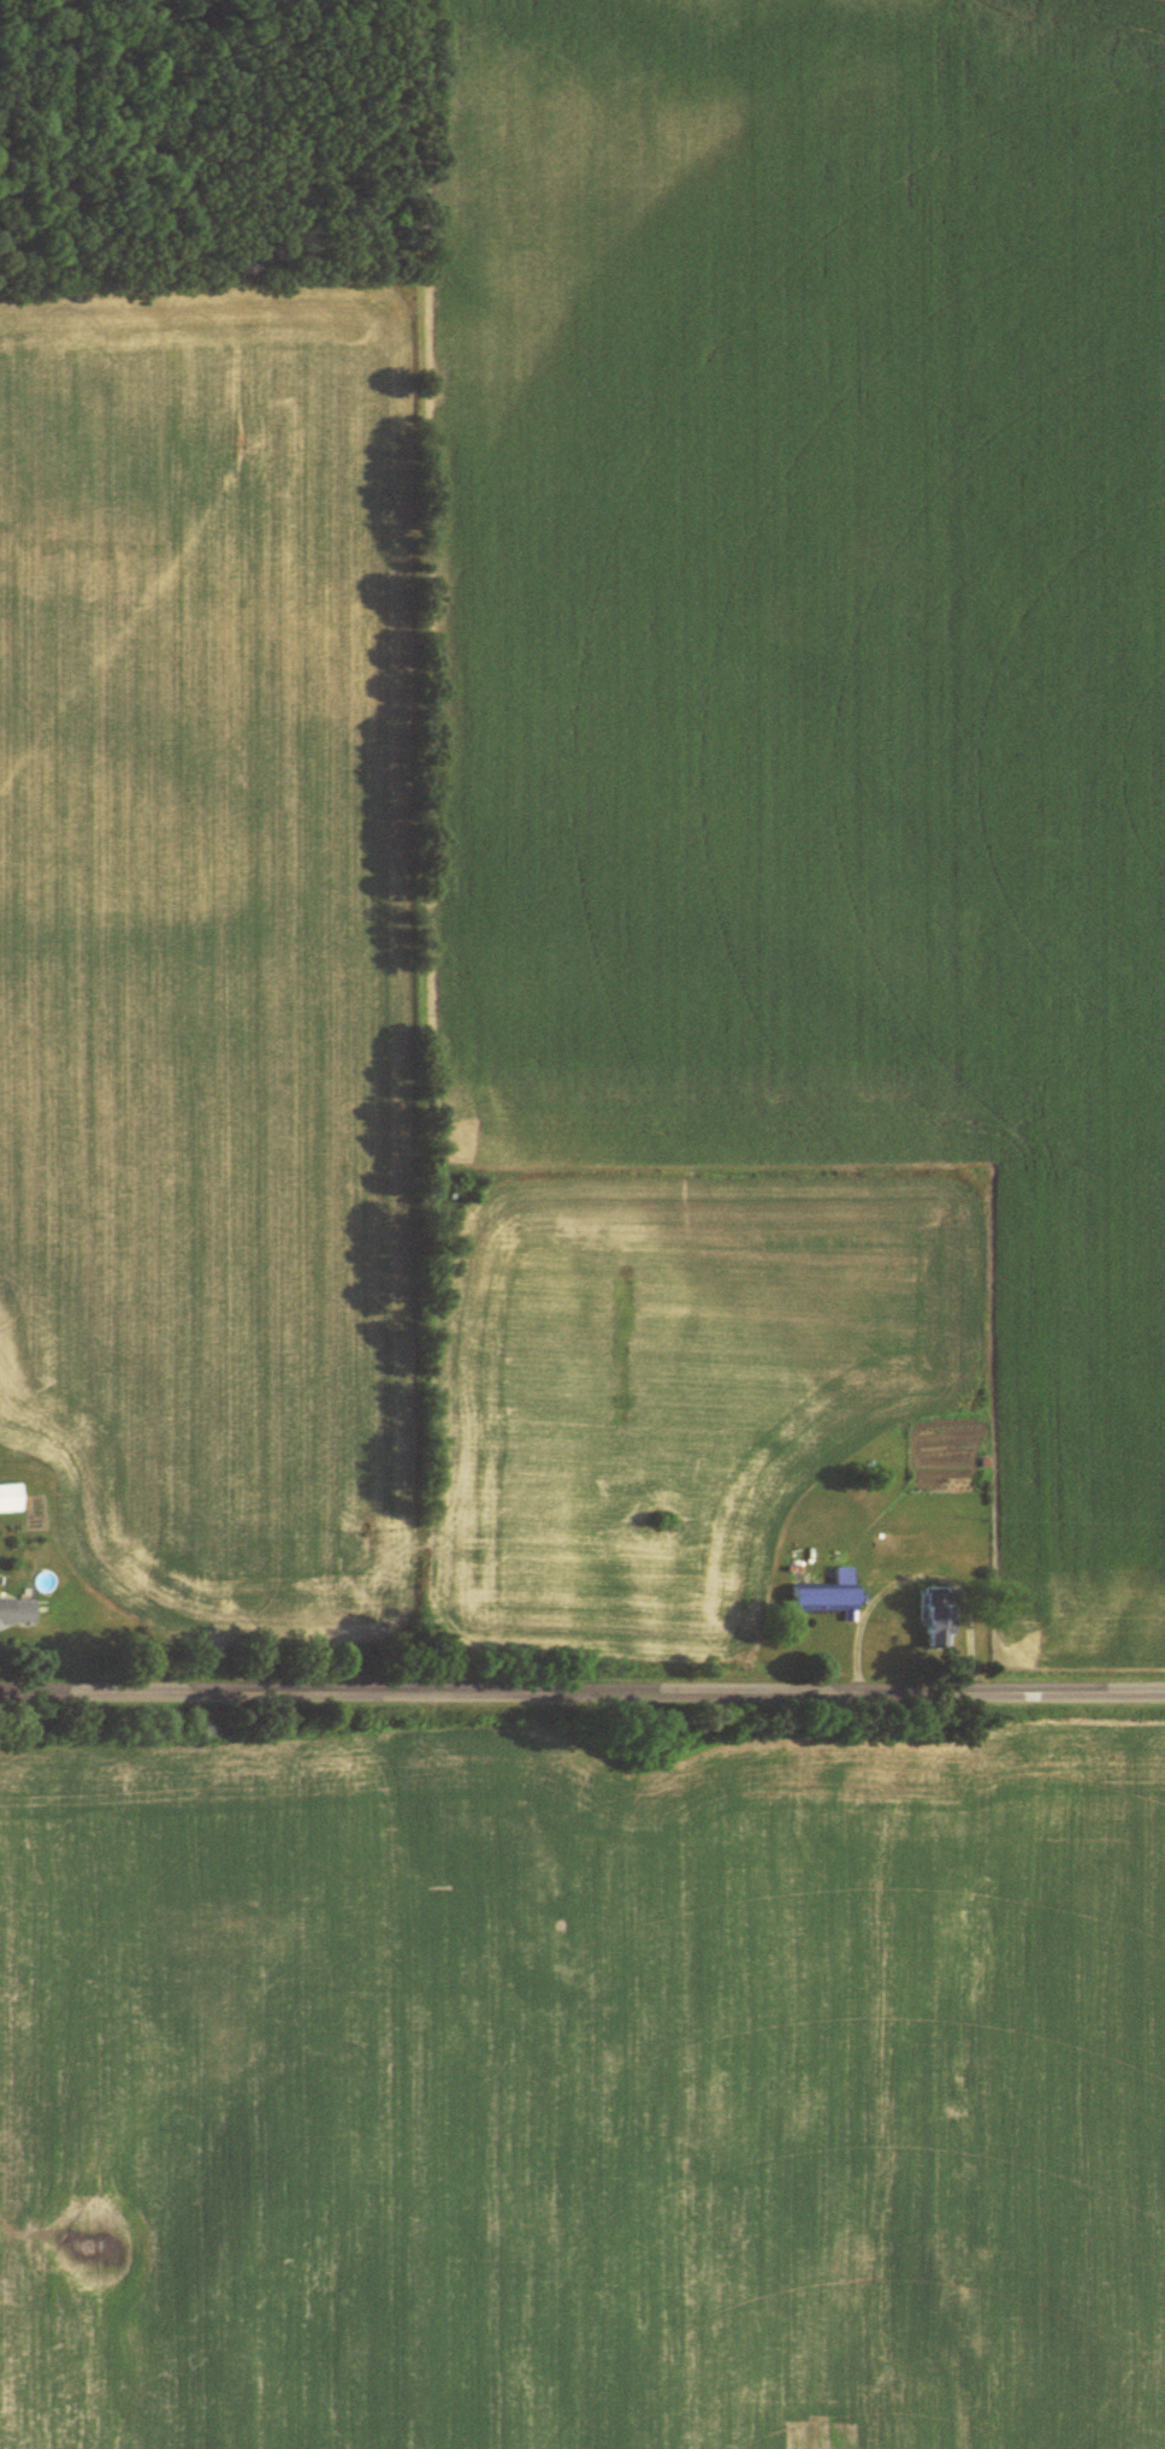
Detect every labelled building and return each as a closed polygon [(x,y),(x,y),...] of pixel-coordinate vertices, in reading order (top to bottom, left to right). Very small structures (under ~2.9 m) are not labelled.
[(26,1483),(0,1484),(0,1513),(27,1512),(26,1483)] [(842,1583),(802,1583),(802,1611),(864,1611),(864,1566),(842,1566),(842,1583)] [(41,1624),(41,1597),(0,1597),(0,1624),(41,1624)] [(935,1603),(936,1646),(965,1646),(965,1603),(935,1603)]
